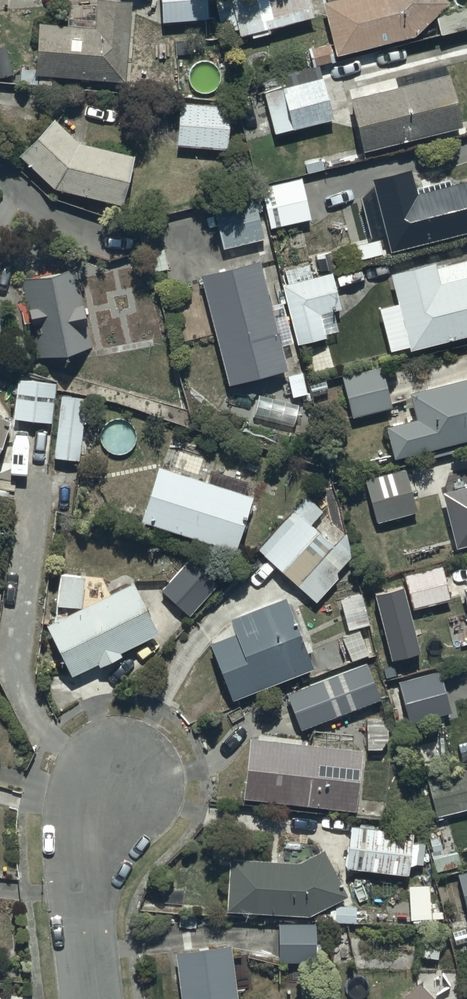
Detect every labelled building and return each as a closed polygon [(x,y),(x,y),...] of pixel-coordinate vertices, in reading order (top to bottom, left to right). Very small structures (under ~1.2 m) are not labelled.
[(29,24),(25,70),(17,69),(16,84),(34,85),(35,78),(120,83),(126,1),(107,0),(91,0),(89,29),(29,24)] [(155,23),(203,20),(202,0),(153,0),(155,23)] [(219,33),(233,30),(234,37),(246,34),(247,38),(267,33),(266,29),(306,20),(304,12),(311,10),(308,0),(211,0),(219,33)] [(323,3),(336,58),(416,40),(452,4),(448,0),(337,0),(323,3)] [(255,88),(268,134),(329,120),(318,73),(255,88)] [(455,130),(441,76),(342,99),(354,153),(455,130)] [(172,104),(170,147),(226,149),(228,107),(172,104)] [(47,120),(11,157),(47,190),(113,207),(126,158),(72,144),(47,120)] [(354,200),(363,242),(312,254),(316,271),(466,233),(466,180),(411,194),(405,169),(364,179),(366,187),(354,200)] [(297,181),(256,190),(266,231),(306,222),(303,212),(309,211),(304,187),(299,189),(297,181)] [(207,207),(218,250),(264,239),(253,195),(207,207)] [(382,277),(402,353),(466,336),(466,261),(466,259),(430,269),(429,265),(382,277)] [(254,262),(194,276),(220,388),(282,374),(270,321),(280,319),(277,306),(265,309),(254,262)] [(75,268),(21,280),(25,309),(18,319),(28,327),(36,360),(93,348),(75,268)] [(330,274),(277,286),(290,343),(318,337),(314,316),(338,310),(330,274)] [(376,367),(336,378),(347,420),(387,409),(376,367)] [(387,460),(466,440),(466,378),(403,394),(410,421),(379,429),(387,460)] [(8,419),(46,422),(49,383),(11,380),(8,419)] [(48,458),(73,461),(79,399),(54,397),(48,458)] [(151,468),(134,524),(228,553),(244,500),(240,499),(245,484),(206,472),(202,483),(151,468)] [(401,469),(359,481),(372,525),(414,513),(401,469)] [(436,494),(450,548),(466,544),(466,486),(436,494)] [(280,519),(252,551),(312,604),(340,572),(280,519)] [(156,591),(182,616),(214,583),(188,558),(156,591)] [(413,610),(452,600),(444,566),(405,576),(413,610)] [(39,627),(64,679),(90,665),(92,669),(117,657),(115,654),(150,637),(125,585),(76,608),(78,578),(49,577),(47,623),(39,627)] [(405,588),(376,595),(393,661),(421,654),(405,588)] [(457,591),(466,631),(466,589),(457,591)] [(202,648),(224,701),(305,669),(278,600),(222,623),(228,637),(202,648)] [(280,695),(293,727),(314,718),(317,725),(376,702),(367,681),(356,685),(349,667),(280,695)] [(435,674),(394,685),(404,725),(448,714),(446,704),(443,705),(435,674)] [(240,741),(234,801),(348,812),(354,752),(240,741)] [(425,784),(433,819),(466,811),(466,775),(425,784)] [(406,836),(345,831),(341,872),(400,877),(401,864),(418,865),(420,848),(405,847),(406,836)] [(289,865),(223,860),(218,914),(302,920),(343,898),(318,851),(289,865)] [(451,877),(462,918),(466,916),(466,872),(451,877)] [(304,923),(272,923),(272,964),(304,964),(304,923)] [(165,955),(171,998),(230,998),(223,947),(165,955)] [(411,985),(397,998),(427,998),(411,985)]
